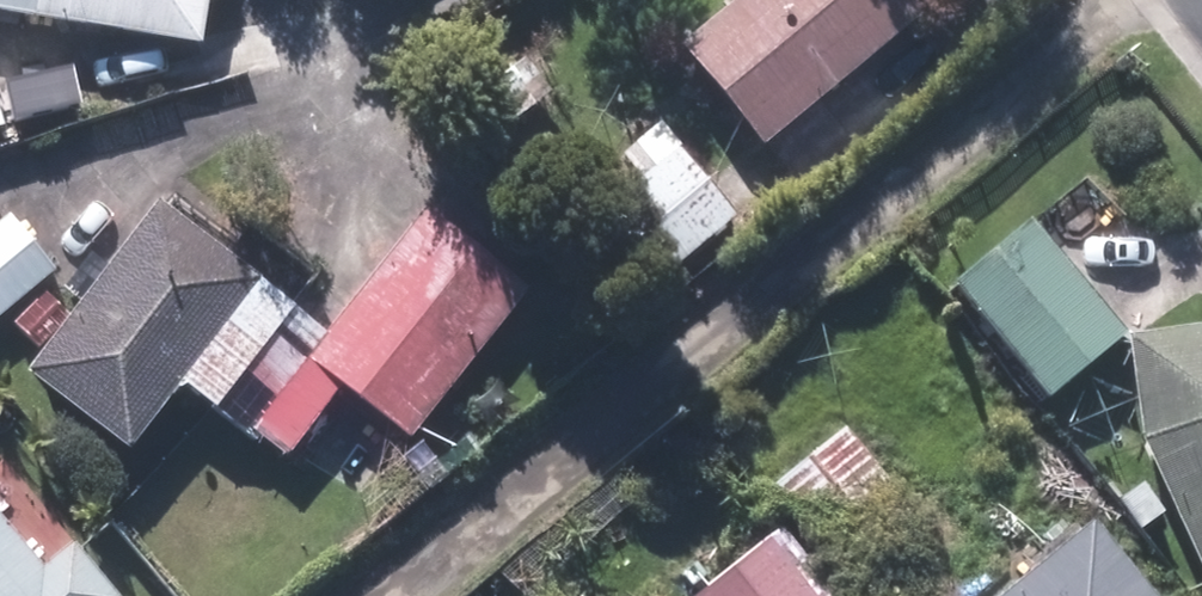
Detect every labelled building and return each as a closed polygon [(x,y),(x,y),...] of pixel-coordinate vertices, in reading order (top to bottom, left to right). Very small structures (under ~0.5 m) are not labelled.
[(208,44),(215,0),(0,0),(0,10),(208,44)] [(683,47),(770,148),(942,0),(738,0),(683,47)] [(522,126),(558,88),(522,55),(486,93),(522,126)] [(681,275),(773,190),(747,162),(722,185),(663,121),(625,156),(646,178),(616,205),(681,275)] [(432,446),(541,310),(425,218),(329,338),(163,205),(36,365),(137,445),(188,380),(287,459),(349,380),(432,446)] [(1133,331),(1040,214),(955,281),(1048,398),(1133,331)] [(21,216),(0,233),(0,321),(64,269),(21,216)] [(1133,337),(1145,432),(1201,554),(1201,328),(1133,337)] [(913,502),(850,431),(775,497),(837,568),(913,502)] [(0,456),(0,595),(132,595),(133,595),(8,449),(0,456)] [(1100,521),(1011,595),(1163,595),(1100,521)] [(699,595),(836,595),(778,528),(699,595)]
